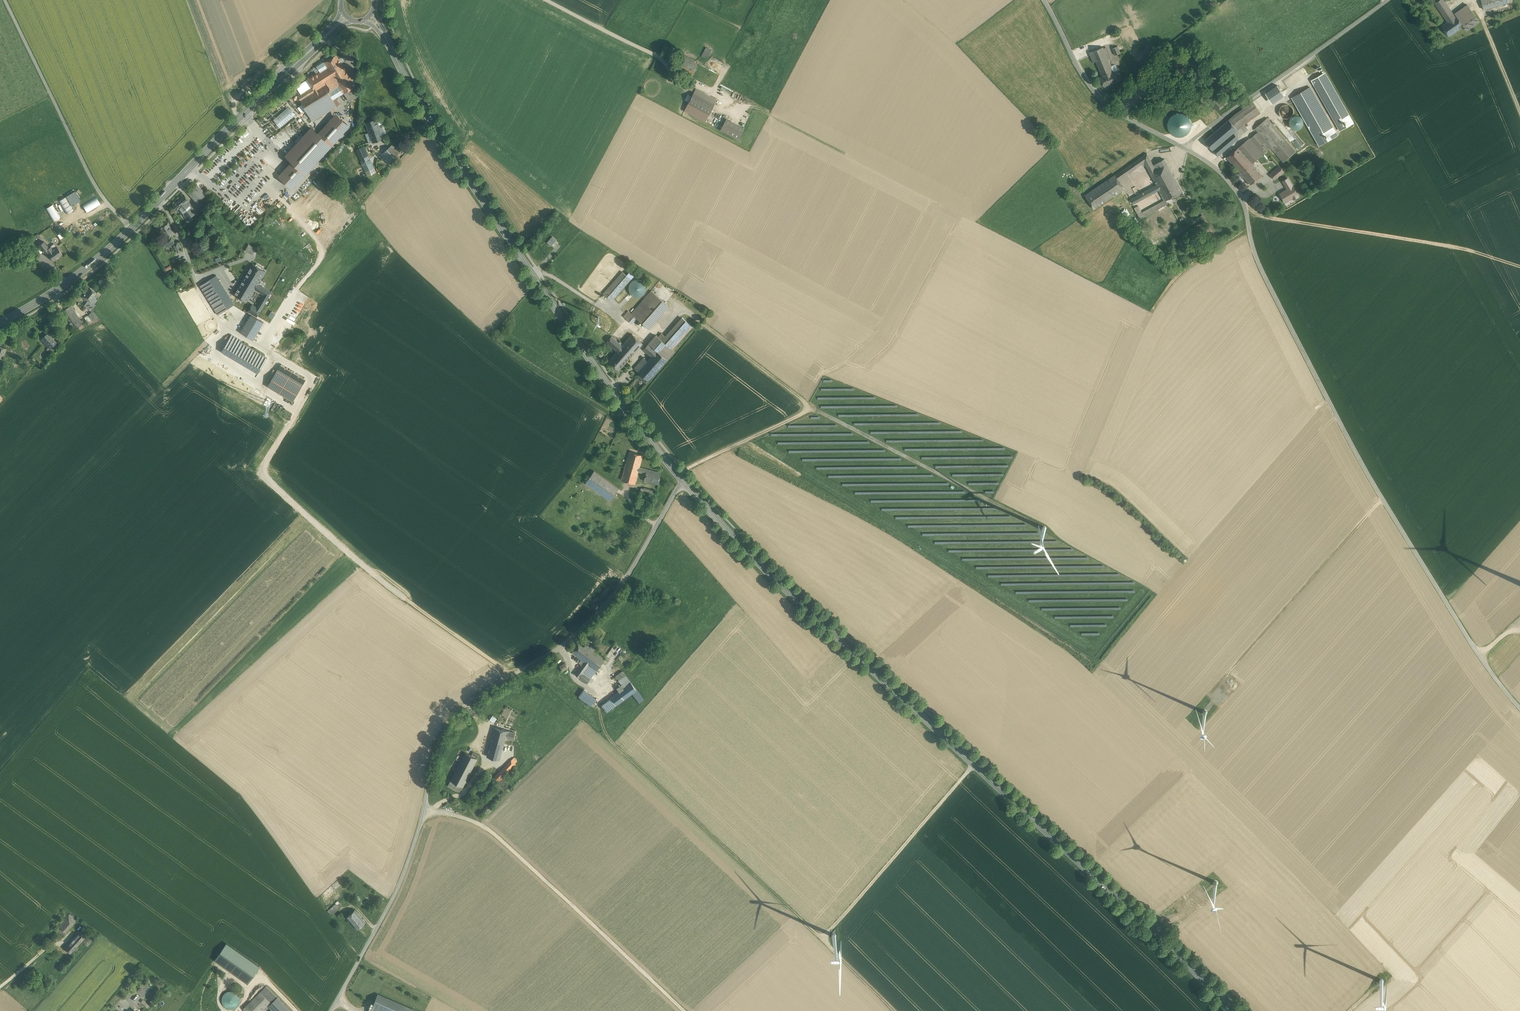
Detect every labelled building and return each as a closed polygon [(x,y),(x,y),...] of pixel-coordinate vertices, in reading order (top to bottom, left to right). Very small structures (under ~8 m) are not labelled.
[(1444,0),(1439,0),(1434,3),(1447,22),(1455,16),(1450,9),(1445,1),(1444,0)] [(1450,9),(1453,7),(1448,0),(1446,0),(1445,1),(1450,9)] [(1483,9),(1512,1),(1512,0),(1481,0),(1483,9)] [(1467,5),(1455,13),(1456,15),(1455,16),(1447,22),(1441,26),(1449,37),(1464,26),(1467,30),(1479,21),(1467,5)] [(706,47),(701,56),(704,57),(708,56),(711,50),(706,47)] [(1104,48),(1103,47),(1089,53),(1093,62),(1096,61),(1102,76),(1100,77),(1104,86),(1118,80),(1115,71),(1113,72),(1113,71),(1111,67),(1108,59),(1104,48)] [(339,58),(336,55),(324,62),(328,67),(333,75),(345,68),(341,62),(339,58)] [(697,63),(683,56),(676,69),(690,76),(697,63)] [(324,61),(317,66),(319,69),(320,71),(320,72),(328,67),(324,62),(324,61)] [(328,67),(320,72),(331,90),(339,85),(333,75),(328,67)] [(1171,72),(1167,67),(1158,74),(1163,80),(1171,72)] [(344,93),(356,86),(345,68),(333,75),(339,85),(343,92),(344,93)] [(320,72),(320,71),(308,79),(313,87),(308,90),(301,94),(298,96),(302,103),(304,107),(328,92),(331,90),(320,72)] [(1353,123),(1325,73),(1312,80),(1340,130),(1353,123)] [(296,86),(301,94),(308,90),(303,81),(296,86)] [(328,92),(333,99),(343,92),(339,85),(331,90),(328,92)] [(356,86),(344,93),(349,101),(360,95),(356,86)] [(1310,87),(1292,97),(1319,145),(1337,135),(1310,87)] [(717,100),(696,88),(688,104),(709,115),(717,100)] [(328,92),(304,107),(313,121),(337,106),(333,99),(328,92)] [(1225,103),(1215,93),(1207,100),(1217,110),(1225,103)] [(278,102),(275,104),(279,108),(283,104),(283,103),(284,102),(282,100),(279,103),(278,102)] [(1253,102),(1237,113),(1229,120),(1237,129),(1243,124),(1244,124),(1260,112),(1253,102)] [(279,111),(284,118),(294,111),(289,104),(279,111)] [(709,115),(688,104),(684,111),(705,122),(709,115)] [(1293,114),(1294,111),(1293,108),(1292,106),(1289,104),(1286,104),(1284,104),(1281,106),(1280,108),(1279,111),(1280,114),(1281,116),(1284,118),(1287,118),(1289,118),(1292,116),(1293,114)] [(748,110),(741,121),(744,123),(751,111),(748,110)] [(1168,122),(1168,127),(1170,132),(1174,136),(1179,137),(1184,136),(1189,133),(1191,128),(1192,123),(1189,118),(1185,114),(1180,113),(1175,114),(1171,117),(1168,122)] [(1303,125),(1304,122),(1303,120),(1301,117),(1299,116),(1296,115),(1294,116),(1291,117),(1290,120),(1289,122),(1290,125),(1291,128),(1294,129),(1297,130),(1299,129),(1302,127),(1303,125)] [(335,116),(319,134),(312,128),(287,155),(293,161),(281,174),(293,186),(347,127),(335,116)] [(726,118),(720,130),(738,139),(744,128),(726,118)] [(1286,140),(1267,118),(1255,128),(1273,150),(1286,140)] [(376,119),(366,123),(369,132),(380,128),(376,119)] [(1229,120),(1205,140),(1213,150),(1234,133),(1237,129),(1229,120)] [(1243,124),(1237,129),(1234,133),(1238,137),(1248,129),(1244,124),(1243,124)] [(380,128),(369,132),(373,142),(384,138),(380,128)] [(1234,133),(1213,150),(1218,155),(1238,138),(1238,137),(1234,133)] [(1257,133),(1250,139),(1250,138),(1239,147),(1249,159),(1252,163),(1253,164),(1254,163),(1253,162),(1263,153),(1270,148),(1257,133)] [(1286,140),(1273,150),(1283,162),(1296,151),(1286,140)] [(376,172),(364,146),(356,150),(367,176),(376,172)] [(393,149),(391,146),(384,151),(384,152),(391,160),(392,160),(398,154),(393,149)] [(1239,147),(1227,157),(1240,173),(1252,163),(1249,159),(1239,147)] [(391,160),(384,152),(381,154),(385,158),(388,162),(391,160)] [(1147,153),(1142,157),(1145,162),(1146,165),(1152,162),(1147,153)] [(1142,157),(1135,161),(1139,166),(1145,162),(1142,157)] [(1153,165),(1148,168),(1157,185),(1160,189),(1160,190),(1177,181),(1164,159),(1153,165)] [(1135,161),(1115,175),(1119,180),(1139,166),(1135,161)] [(276,163),(274,165),(280,172),(283,170),(276,163)] [(1253,164),(1252,163),(1240,173),(1251,185),(1262,175),(1253,164)] [(1280,166),(1273,172),(1277,177),(1284,171),(1280,166)] [(1145,171),(1131,179),(1135,187),(1140,184),(1142,188),(1154,181),(1152,177),(1149,179),(1145,171)] [(1115,175),(1085,195),(1094,209),(1124,188),(1119,180),(1115,175)] [(1291,183),(1288,178),(1283,181),(1286,186),(1291,183)] [(1177,181),(1160,190),(1165,199),(1166,200),(1182,191),(1177,181)] [(1291,183),(1286,186),(1287,189),(1280,193),(1283,198),(1285,202),(1293,198),(1293,199),(1299,196),(1291,183)] [(197,184),(188,193),(198,203),(207,194),(201,187),(197,184)] [(1157,185),(1131,199),(1133,204),(1153,193),(1154,194),(1156,193),(1155,192),(1160,189),(1157,185)] [(59,199),(66,214),(74,210),(71,205),(81,201),(76,191),(59,199)] [(184,195),(173,205),(177,210),(178,209),(187,220),(197,212),(188,201),(188,200),(184,195)] [(87,212),(101,204),(97,196),(83,205),(87,212)] [(1165,199),(1142,212),(1138,205),(1134,208),(1140,219),(1168,204),(1166,200),(1165,199)] [(53,204),(46,208),(53,222),(60,218),(53,204)] [(175,233),(168,221),(159,226),(165,238),(162,240),(166,247),(174,242),(171,235),(175,233)] [(556,240),(552,236),(547,242),(551,246),(556,240)] [(44,241),(39,245),(44,252),(49,248),(44,241)] [(179,241),(173,244),(178,253),(182,250),(179,241)] [(256,249),(249,244),(245,250),(253,254),(256,249)] [(57,246),(50,251),(49,248),(44,252),(46,255),(48,253),(53,260),(62,254),(57,246)] [(265,271),(253,263),(245,277),(257,284),(265,271)] [(622,272),(603,293),(612,300),(631,279),(622,272)] [(234,304),(216,275),(200,285),(218,315),(234,304)] [(631,279),(612,300),(626,313),(628,311),(631,313),(651,290),(634,275),(631,279)] [(257,284),(245,277),(235,294),(247,301),(254,288),(257,284)] [(271,292),(257,284),(254,288),(264,294),(257,307),(252,304),(248,311),(257,316),(271,292)] [(97,293),(90,288),(85,294),(84,293),(84,294),(84,295),(82,297),(88,301),(90,303),(93,305),(98,298),(95,296),(97,293)] [(669,306),(651,290),(631,313),(634,316),(637,318),(649,329),(669,306)] [(93,305),(90,303),(88,301),(85,305),(91,310),(94,306),(93,305)] [(72,313),(69,315),(78,327),(84,323),(75,311),(72,313)] [(97,317),(93,311),(87,316),(92,321),(97,317)] [(631,313),(626,319),(630,322),(634,316),(631,313)] [(264,322),(251,314),(240,332),(253,340),(264,322)] [(664,335),(660,339),(672,349),(692,327),(680,316),(664,335)] [(56,342),(48,333),(41,339),(50,348),(56,342)] [(253,349),(240,342),(241,340),(232,334),(222,351),(258,373),(267,358),(253,349)] [(622,345),(619,349),(629,358),(643,343),(632,334),(622,345)] [(656,335),(652,339),(649,343),(657,350),(667,359),(667,360),(674,351),(672,349),(660,339),(658,337),(656,335)] [(622,345),(612,336),(607,341),(617,351),(619,349),(622,345)] [(242,338),(241,340),(240,342),(253,349),(255,346),(242,338)] [(657,350),(649,343),(643,349),(648,353),(651,356),(657,350)] [(617,351),(608,361),(619,370),(629,358),(619,349),(617,351)] [(643,366),(638,371),(639,372),(644,377),(648,380),(667,359),(657,350),(651,356),(647,361),(643,366)] [(639,362),(634,368),(638,371),(643,366),(639,362)] [(281,365),(276,372),(301,387),(305,380),(281,365)] [(276,372),(268,386),(293,400),(301,387),(276,372)] [(643,455),(629,451),(626,463),(639,467),(640,466),(643,455)] [(639,467),(626,463),(621,480),(635,483),(638,471),(639,467)] [(661,472),(640,466),(639,467),(638,471),(646,473),(660,477),(661,472)] [(619,488),(594,470),(585,483),(610,500),(619,488)] [(660,477),(646,473),(644,480),(658,484),(660,477)] [(656,490),(644,487),(644,488),(643,493),(655,496),(656,490)] [(580,641),(572,652),(584,662),(585,663),(594,651),(580,641)] [(584,662),(575,674),(579,677),(587,683),(605,658),(594,651),(585,663),(584,662)] [(565,663),(560,666),(563,671),(568,668),(565,663)] [(619,691),(611,697),(617,705),(632,694),(637,690),(622,671),(616,676),(622,685),(617,688),(619,691)] [(596,698),(584,689),(578,696),(591,706),(596,698)] [(644,700),(637,690),(632,694),(639,703),(644,700)] [(617,705),(611,697),(607,700),(612,708),(617,705)] [(509,731),(495,728),(492,737),(505,740),(507,740),(507,738),(514,740),(515,732),(509,731)] [(505,740),(492,737),(486,735),(484,741),(490,743),(487,756),(500,760),(505,740)] [(465,752),(451,780),(463,786),(478,758),(471,755),(465,752)] [(511,760),(494,777),(499,782),(516,765),(515,764),(511,760)] [(463,786),(451,780),(448,785),(460,792),(463,786)] [(336,882),(323,893),(327,897),(340,885),(336,882)] [(338,901),(335,903),(336,903),(333,905),(337,909),(342,905),(338,901)] [(333,905),(332,904),(330,905),(331,907),(328,910),(331,914),(337,909),(333,905)] [(357,929),(365,922),(355,910),(347,917),(357,929)] [(64,916),(56,924),(58,926),(65,932),(76,920),(75,919),(76,918),(72,915),(69,913),(68,914),(67,913),(64,916)] [(65,932),(58,926),(55,929),(61,935),(61,934),(63,935),(66,933),(65,932)] [(79,931),(64,947),(70,953),(82,941),(85,937),(79,931)] [(91,942),(85,937),(82,941),(87,946),(91,942)] [(144,982),(137,991),(143,996),(150,988),(144,982)] [(260,991),(270,1001),(275,997),(265,987),(260,991)] [(239,1003),(240,1000),(239,996),(237,993),(234,992),(231,991),(227,992),(224,994),(222,997),(222,1000),(223,1003),(225,1006),(227,1008),(231,1009),(234,1008),(237,1006),(239,1003)] [(243,1009),(245,1010),(261,1010),(270,1001),(260,991),(243,1009)] [(414,1010),(378,994),(371,1010),(414,1010)] [(267,1006),(272,1010),(291,1010),(277,997),(267,1006)] [(151,1006),(143,999),(141,1002),(148,1008),(151,1006)]
